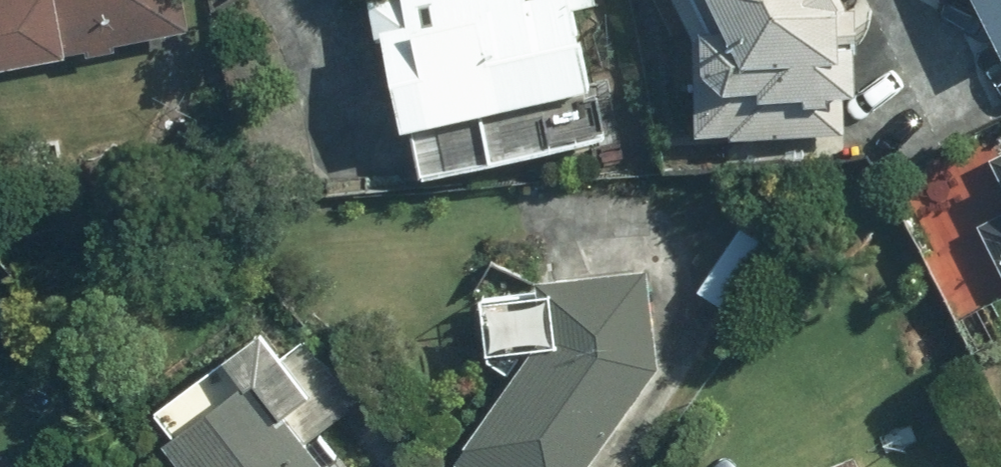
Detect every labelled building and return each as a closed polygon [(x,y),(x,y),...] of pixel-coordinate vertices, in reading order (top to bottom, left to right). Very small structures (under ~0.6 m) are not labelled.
[(189,38),(182,0),(0,0),(0,73),(189,38)] [(405,174),(606,130),(578,5),(600,1),(599,0),(367,0),(405,174)] [(693,45),(690,160),(842,165),(847,1),(847,0),(668,0),(693,45)] [(1000,62),(1000,0),(970,0),(1000,62)] [(965,228),(1000,299),(1000,210),(965,228)] [(655,364),(648,272),(535,278),(534,296),(482,292),(478,367),(519,370),(455,463),(461,466),(584,466),(655,364)] [(308,447),(358,410),(306,338),(280,357),(266,336),(148,422),(181,466),(322,466),(308,447)] [(93,453),(75,466),(105,466),(93,453)]
